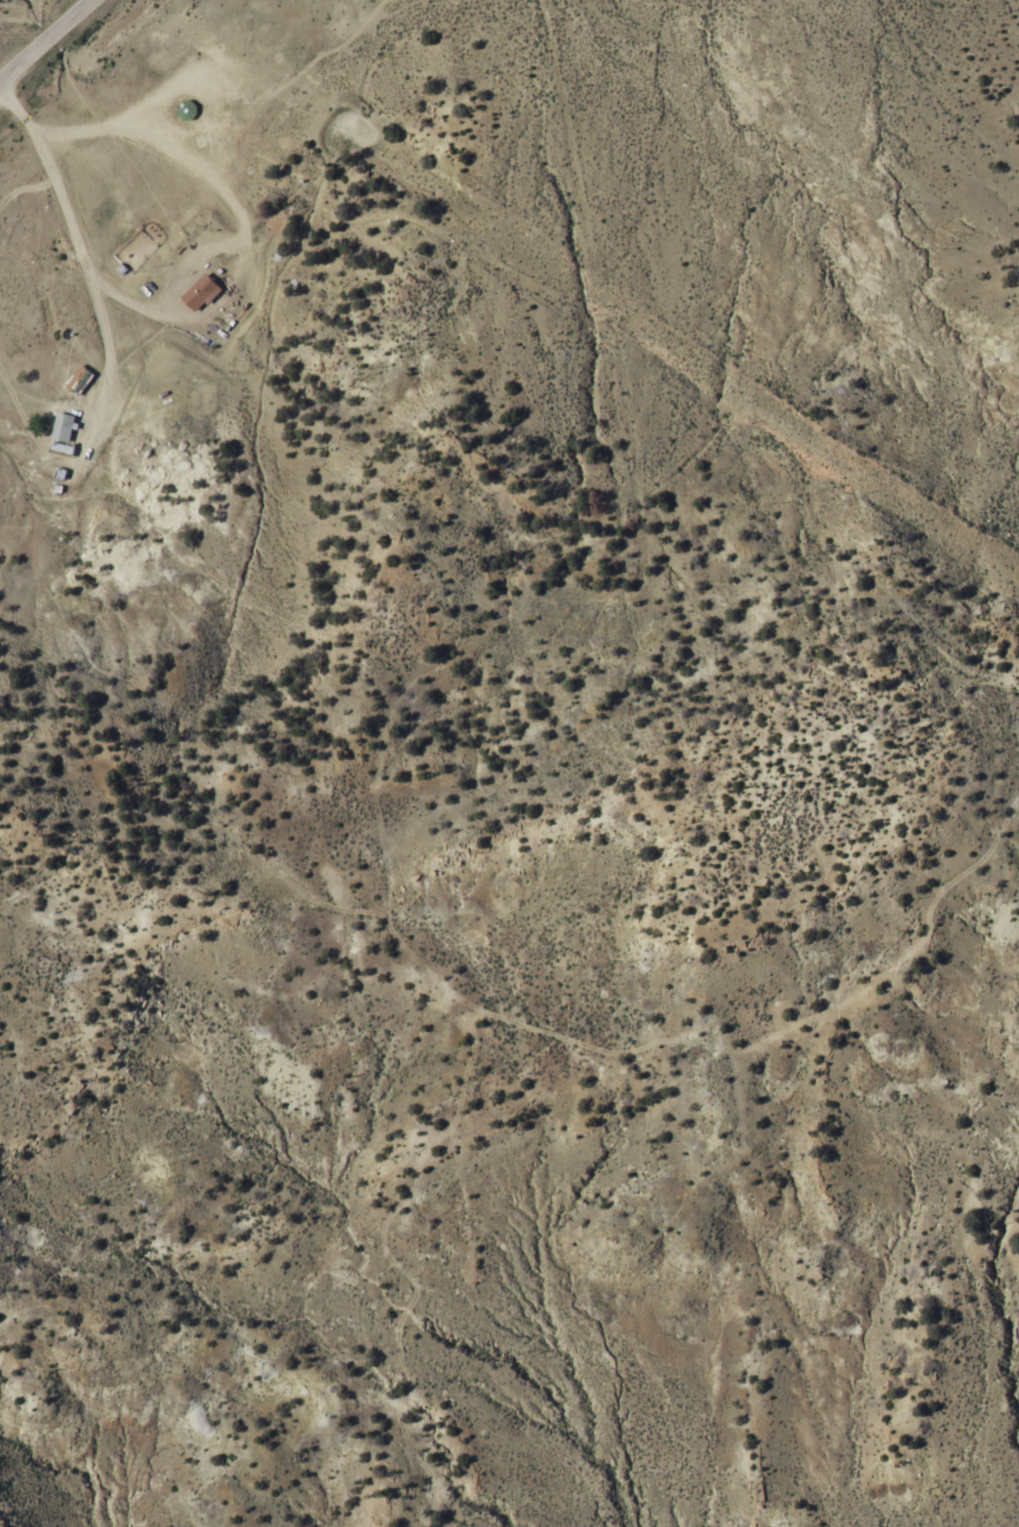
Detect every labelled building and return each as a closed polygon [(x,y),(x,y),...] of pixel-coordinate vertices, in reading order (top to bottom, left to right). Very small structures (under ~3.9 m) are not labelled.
[(222,289),(207,274),(182,298),(197,313),(222,289)] [(95,375),(81,366),(66,386),(80,396),(95,375)] [(73,440),(73,416),(58,416),(58,440),(73,440)]
